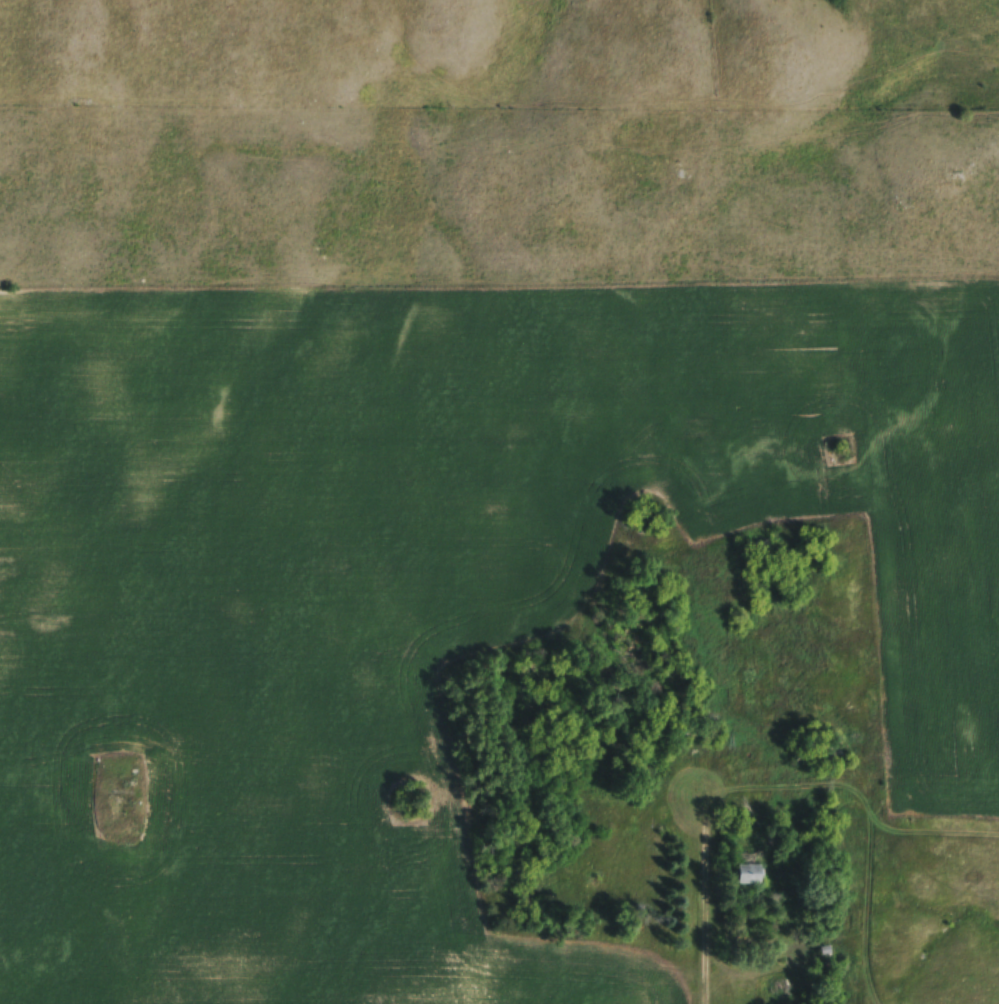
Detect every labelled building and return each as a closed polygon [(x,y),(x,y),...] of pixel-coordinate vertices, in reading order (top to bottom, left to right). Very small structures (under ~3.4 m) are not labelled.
[(765,886),(765,866),(737,866),(737,886),(765,886)]
